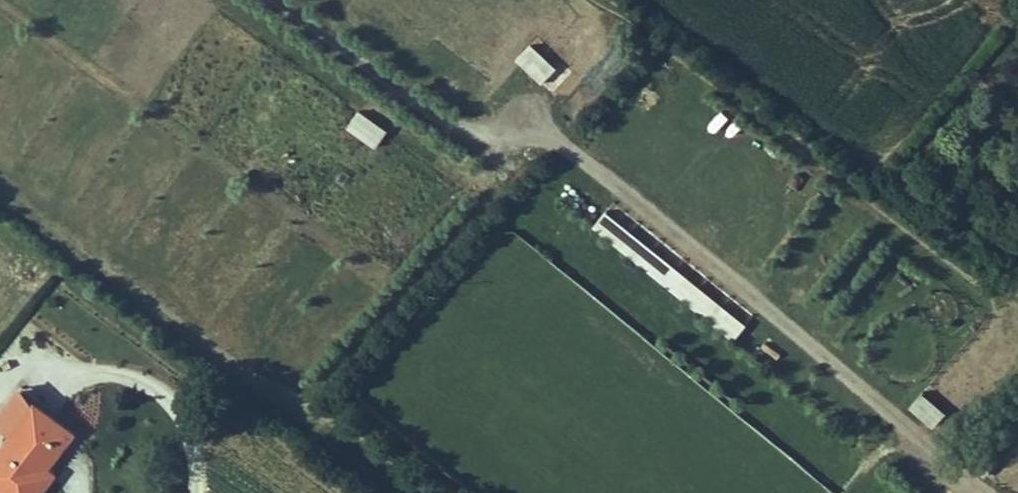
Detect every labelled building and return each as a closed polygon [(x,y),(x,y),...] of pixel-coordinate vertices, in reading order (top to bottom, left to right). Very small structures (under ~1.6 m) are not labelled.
[(542,83),(557,66),(530,41),(514,58),(542,83)] [(356,108),(344,129),(376,147),(387,126),(356,108)] [(749,317),(601,214),(589,232),(737,334),(749,317)] [(50,492),(81,492),(122,439),(51,386),(26,419),(44,432),(17,468),(50,492)] [(938,425),(947,406),(917,393),(908,412),(938,425)]
